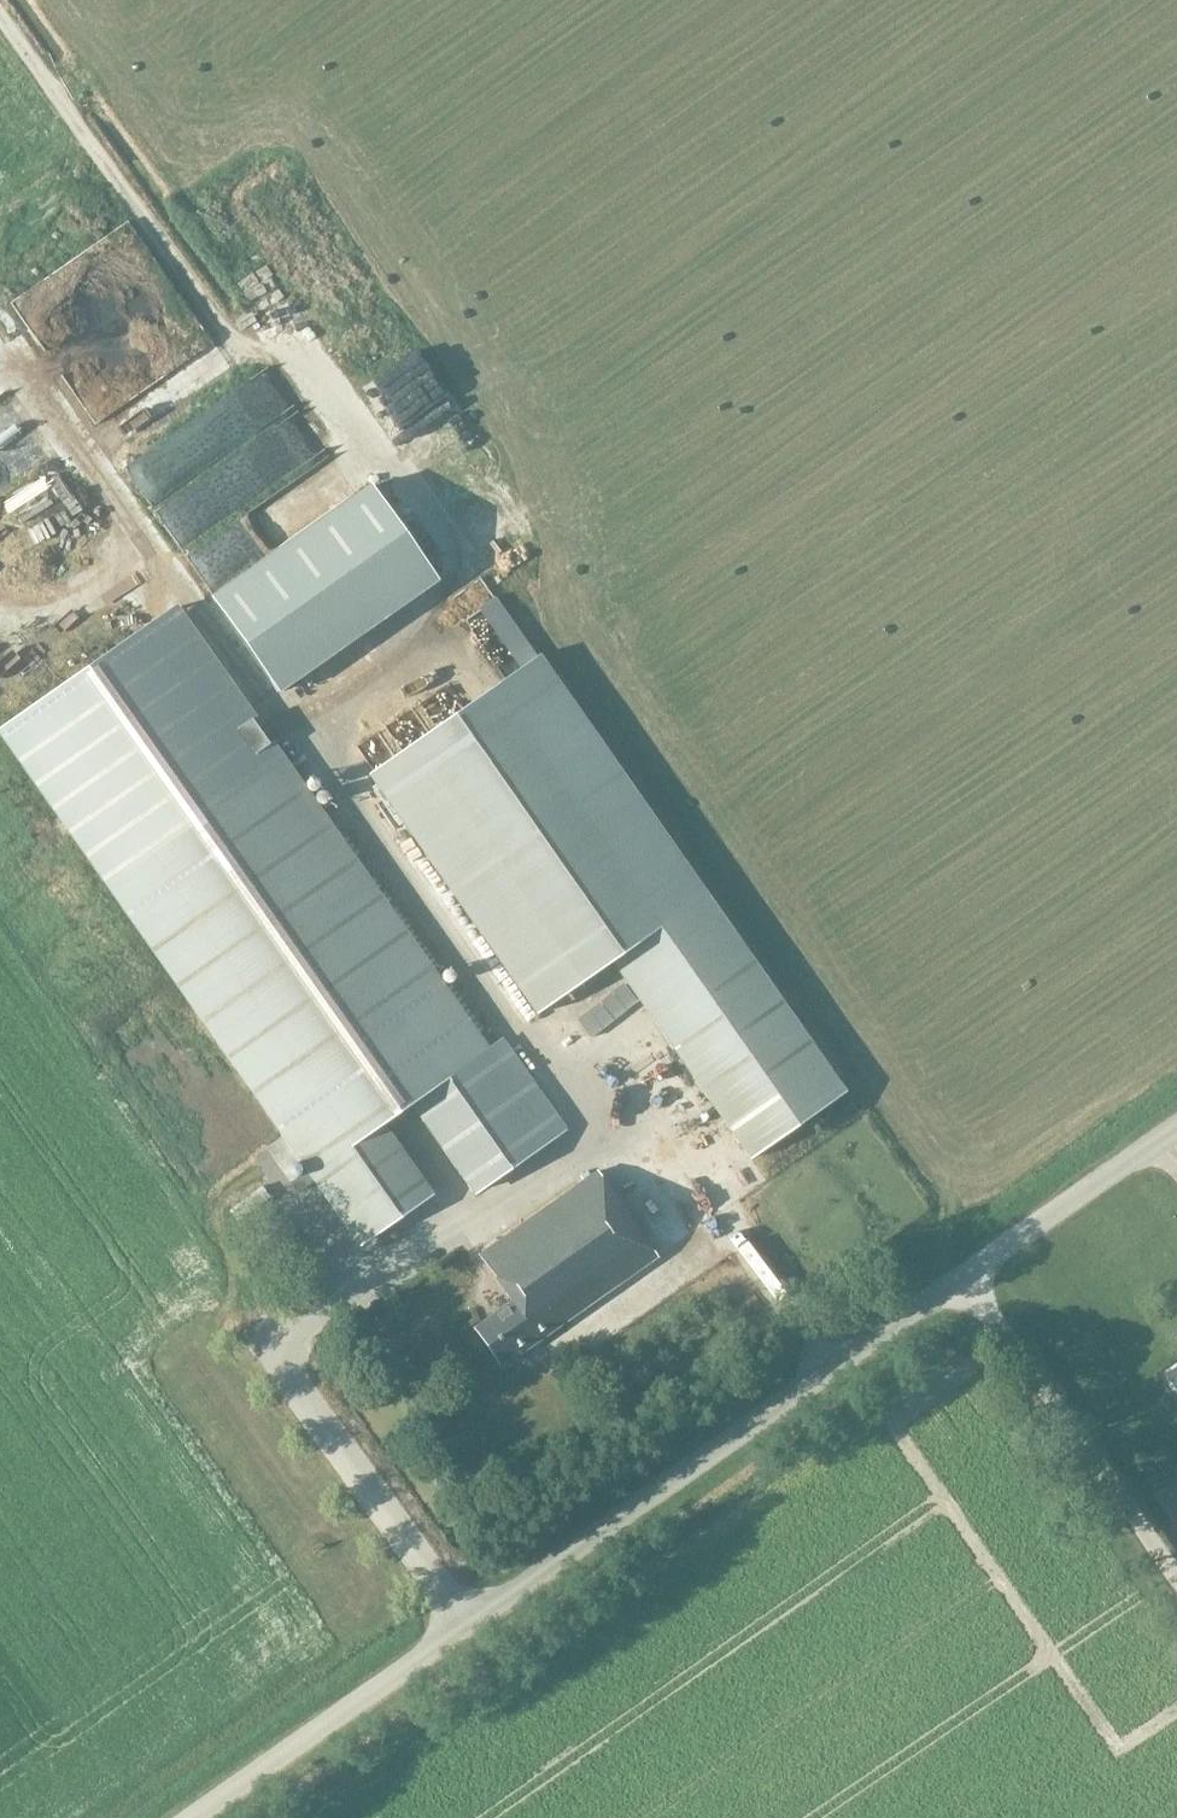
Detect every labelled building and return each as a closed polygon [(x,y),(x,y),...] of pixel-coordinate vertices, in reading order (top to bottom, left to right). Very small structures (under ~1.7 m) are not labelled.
[(10,272),(55,256),(45,230),(1,246),(10,272)] [(233,298),(261,284),(251,263),(222,277),(233,298)] [(226,331),(243,320),(235,308),(219,319),(226,331)] [(137,502),(248,432),(240,418),(268,401),(254,379),(114,466),(137,502)] [(370,486),(214,599),(279,692),(436,581),(370,486)] [(224,566),(215,537),(179,548),(189,577),(224,566)] [(498,654),(515,642),(478,593),(461,605),(498,654)] [(564,1128),(495,1029),(477,1042),(173,608),(1,728),(362,1242),(431,1193),(382,1122),(410,1102),(473,1192),(564,1128)] [(619,963),(754,1162),(850,1097),(549,655),(378,772),(543,1015),(619,963)] [(685,1132),(675,1140),(694,1165),(704,1157),(685,1132)] [(523,1355),(660,1257),(601,1171),(484,1251),(518,1301),(477,1329),(499,1362),(520,1347),(523,1355)]
